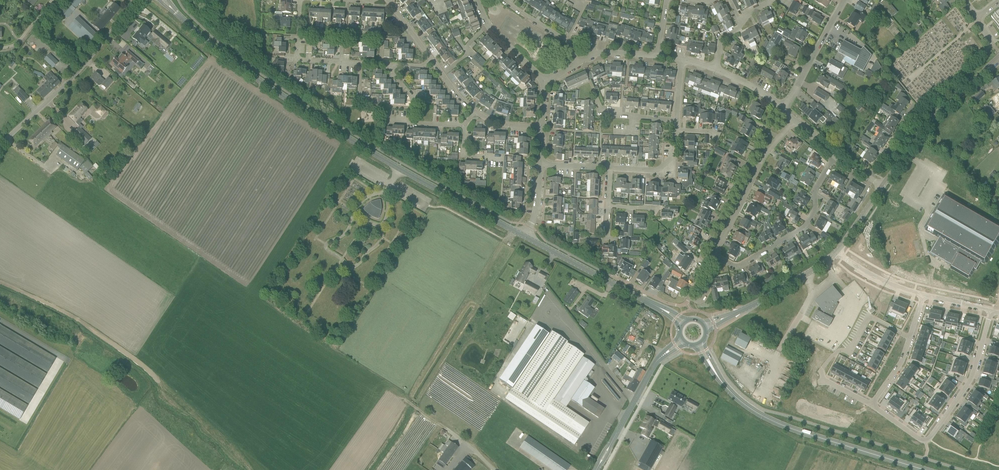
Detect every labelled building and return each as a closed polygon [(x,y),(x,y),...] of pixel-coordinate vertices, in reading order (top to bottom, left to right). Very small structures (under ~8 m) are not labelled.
[(64,15),(67,18),(83,0),(71,0),(61,12),(64,15)] [(409,14),(419,7),(417,5),(415,7),(413,4),(416,2),(414,0),(413,0),(406,5),(408,8),(405,9),(409,14)] [(539,0),(531,0),(528,4),(534,8),(539,0)] [(547,2),(548,1),(547,0),(539,0),(534,8),(539,12),(541,10),(547,2)] [(744,0),(748,9),(757,4),(756,1),(757,1),(757,0),(745,0),(744,0)] [(949,0),(948,0),(940,0),(943,4),(939,6),(943,12),(950,8),(945,3),(949,0)] [(280,5),(281,5),(281,12),(276,12),(276,15),(282,15),(282,12),(290,13),(291,1),(281,1),(280,5)] [(788,11),(795,15),(801,5),(793,1),(788,11)] [(875,12),(880,4),(876,1),(871,10),(875,12)] [(896,13),(885,1),(881,4),(881,3),(880,3),(892,17),(892,16),(896,13)] [(548,3),(547,2),(541,10),(544,12),(542,15),(548,19),(553,11),(555,7),(548,3)] [(720,14),(728,9),(726,6),(725,6),(722,2),(713,6),(717,14),(720,13),(720,14)] [(854,8),(859,11),(862,13),(865,6),(858,2),(854,8)] [(98,22),(94,26),(97,28),(101,32),(101,31),(109,22),(120,9),(114,3),(109,8),(107,10),(107,11),(102,16),(100,14),(95,20),(98,22)] [(462,13),(472,9),(471,5),(469,6),(469,4),(459,7),(459,8),(460,8),(462,13)] [(688,18),(690,8),(685,7),(685,6),(681,5),(681,7),(680,13),(682,14),(682,15),(684,15),(684,17),(688,18)] [(419,7),(409,14),(413,19),(415,18),(417,20),(422,16),(424,15),(419,7)] [(698,19),(698,17),(700,7),(696,7),(695,8),(690,8),(688,18),(698,19)] [(704,8),(700,7),(698,17),(698,19),(707,21),(707,20),(708,18),(708,15),(709,11),(704,10),(704,8)] [(821,16),(817,13),(805,7),(802,13),(811,18),(811,19),(814,20),(813,21),(820,25),(823,19),(820,18),(821,16)] [(462,13),(460,14),(463,20),(464,20),(467,18),(473,16),(473,14),(474,13),(472,9),(462,13)] [(725,22),(731,19),(728,14),(730,13),(728,9),(720,14),(724,22),(725,22)] [(768,11),(764,13),(769,21),(770,24),(774,22),(774,20),(774,19),(774,18),(777,16),(774,10),(769,13),(768,11)] [(548,19),(554,23),(559,14),(553,11),(548,19)] [(847,23),(851,26),(854,28),(859,21),(862,23),(866,16),(859,12),(857,16),(853,13),(847,23)] [(769,21),(764,13),(761,15),(761,16),(757,19),(759,23),(760,25),(763,23),(763,24),(769,21)] [(560,26),(565,18),(559,14),(554,23),(560,26)] [(280,26),(285,26),(290,27),(290,19),(282,19),(282,15),(276,15),(275,20),(280,20),(280,26)] [(441,21),(441,22),(445,27),(450,25),(449,23),(447,19),(444,20),(442,15),(437,16),(437,17),(441,21)] [(428,19),(425,21),(422,16),(417,20),(418,22),(416,24),(420,29),(427,24),(430,22),(428,19)] [(466,22),(467,25),(477,21),(475,17),(474,18),(473,16),(467,18),(468,21),(466,22)] [(97,35),(94,32),(79,17),(69,28),(88,45),(97,35)] [(568,27),(571,29),(575,20),(573,19),(571,22),(565,18),(560,26),(566,30),(568,27)] [(577,24),(579,24),(579,25),(578,28),(582,29),(582,30),(587,32),(590,21),(591,19),(587,18),(586,20),(581,19),(582,18),(580,18),(578,21),(577,24)] [(729,30),(734,27),(732,24),(733,23),(731,19),(725,22),(724,22),(725,25),(723,26),(726,31),(728,30),(729,30)] [(466,30),(468,29),(471,28),(473,32),(476,31),(476,29),(478,28),(477,26),(479,25),(477,21),(467,25),(465,26),(466,30)] [(596,36),(598,27),(599,23),(590,21),(587,32),(592,33),(592,35),(596,36)] [(427,24),(420,29),(423,34),(426,32),(427,35),(432,31),(431,29),(434,27),(430,22),(427,24)] [(608,26),(599,23),(598,27),(596,36),(600,37),(600,35),(605,37),(608,26)] [(620,36),(625,37),(627,26),(621,24),(620,28),(617,27),(617,28),(616,31),(615,36),(619,37),(620,36)] [(143,25),(133,38),(140,44),(141,43),(142,44),(145,40),(144,39),(147,36),(151,39),(153,37),(156,39),(156,40),(160,43),(166,48),(170,44),(155,31),(152,35),(150,32),(143,25)] [(617,28),(617,27),(608,25),(605,37),(610,38),(610,40),(614,41),(615,36),(616,31),(617,28)] [(634,28),(627,26),(625,37),(629,38),(629,40),(633,41),(635,33),(636,29),(634,28)] [(677,36),(678,30),(687,31),(687,28),(681,27),(671,26),(670,31),(668,31),(668,35),(677,36)] [(786,29),(784,31),(782,35),(784,36),(789,39),(790,35),(796,38),(796,39),(803,43),(806,37),(805,36),(806,34),(802,31),(803,30),(798,27),(794,34),(792,33),(786,29)] [(749,31),(754,39),(756,38),(757,40),(760,39),(759,36),(762,34),(759,28),(756,30),(755,28),(753,29),(752,28),(749,29),(750,30),(749,30),(749,31)] [(434,29),(432,31),(427,35),(429,37),(427,39),(430,43),(438,38),(434,33),(436,32),(434,29)] [(918,29),(909,37),(913,42),(922,34),(918,29)] [(753,39),(754,39),(749,31),(749,30),(744,33),(745,35),(742,36),(745,43),(748,41),(749,44),(755,42),(753,39)] [(638,41),(643,42),(645,33),(645,31),(642,31),(641,34),(635,33),(633,41),(637,42),(638,41)] [(775,33),(763,53),(772,58),(773,58),(772,57),(782,40),(784,42),(786,39),(783,37),(784,36),(782,35),(780,34),(777,32),(776,31),(775,33)] [(645,33),(643,42),(648,44),(648,42),(652,43),(654,37),(653,37),(654,35),(645,33)] [(274,48),(276,48),(281,48),(281,43),(281,39),(280,39),(281,35),(272,35),(272,38),(272,39),(273,40),(273,43),(272,43),(272,48),(274,48)] [(669,39),(668,44),(678,46),(679,41),(681,41),(682,37),(677,36),(668,35),(667,39),(669,39)] [(484,36),(478,42),(483,46),(490,39),(487,36),(485,38),(484,36)] [(392,40),(397,40),(396,50),(401,50),(403,51),(404,45),(404,40),(401,40),(401,37),(392,37),(392,40)] [(436,50),(445,43),(446,43),(442,38),(439,40),(438,38),(430,43),(434,48),(436,50)] [(493,43),(490,39),(483,46),(488,51),(493,45),(492,44),(493,43)] [(697,46),(691,45),(692,41),(688,40),(688,43),(687,47),(687,51),(692,52),(691,54),(696,54),(697,46)] [(784,45),(791,49),(788,54),(795,58),(797,54),(796,54),(799,48),(793,44),(793,43),(787,40),(784,45)] [(320,45),(319,50),(322,50),(327,51),(329,51),(329,46),(330,41),(321,41),(321,45),(320,45)] [(862,51),(844,41),(838,52),(834,61),(841,65),(843,61),(858,69),(863,61),(867,63),(871,55),(864,48),(862,51)] [(286,43),(281,43),(281,48),(276,48),(276,53),(276,56),(285,57),(285,53),(286,53),(286,43)] [(362,53),(363,53),(369,53),(370,48),(370,43),(362,43),(362,48),(363,48),(362,53)] [(437,53),(441,58),(448,53),(452,50),(450,48),(448,49),(446,47),(447,46),(445,43),(436,50),(438,53),(437,53)] [(716,45),(710,44),(710,46),(709,48),(706,48),(705,54),(711,55),(711,54),(715,54),(716,45)] [(493,45),(488,51),(485,53),(490,58),(491,56),(499,48),(496,45),(495,47),(493,45)] [(326,56),(326,58),(329,58),(329,56),(334,56),(334,53),(336,53),(336,50),(334,50),(335,46),(329,46),(329,51),(327,51),(327,56),(326,56)] [(697,46),(696,54),(700,55),(700,53),(705,54),(706,48),(703,47),(697,46)] [(734,51),(731,56),(741,61),(744,55),(741,54),(743,51),(744,49),(742,48),(740,46),(739,49),(735,47),(733,47),(732,49),(733,50),(734,51)] [(374,48),(370,48),(369,53),(363,53),(363,58),(374,58),(374,48)] [(491,56),(496,61),(498,59),(500,62),(505,56),(501,53),(502,52),(499,48),(491,56)] [(406,61),(406,60),(412,60),(413,51),(408,50),(408,55),(402,55),(401,60),(406,61)] [(114,60),(111,64),(115,68),(114,70),(120,75),(122,73),(127,68),(124,65),(128,60),(129,62),(131,60),(136,64),(139,61),(128,51),(125,55),(126,55),(125,56),(122,54),(117,59),(116,59),(115,58),(115,59),(114,60)] [(448,53),(441,58),(445,63),(446,62),(448,61),(450,64),(457,59),(454,56),(452,58),(451,56),(448,53)] [(53,68),(58,62),(49,54),(44,60),(53,68)] [(473,60),(477,64),(481,67),(484,65),(479,60),(479,61),(474,56),(472,58),(473,60)] [(507,69),(513,62),(510,59),(509,60),(505,56),(500,62),(503,64),(501,66),(505,70),(507,69)] [(737,67),(741,61),(731,56),(729,60),(727,59),(725,63),(736,69),(737,67)] [(754,58),(750,66),(754,68),(756,64),(758,60),(754,58)] [(275,59),(275,62),(274,62),(273,63),(273,66),(274,67),(275,67),(274,70),(275,71),(279,71),(279,72),(284,73),(284,63),(283,63),(283,59),(275,59)] [(841,65),(834,61),(833,61),(832,60),(828,67),(831,68),(830,70),(833,72),(832,73),(842,79),(847,69),(843,67),(843,66),(841,65)] [(877,60),(871,71),(876,74),(881,67),(877,60)] [(776,61),(774,66),(779,68),(775,74),(772,81),(776,83),(776,82),(783,85),(787,79),(788,79),(789,78),(788,77),(788,75),(785,73),(788,68),(776,61)] [(516,65),(513,62),(507,69),(505,70),(510,75),(512,73),(514,75),(519,70),(515,66),(516,65)] [(605,65),(607,75),(612,75),(612,73),(616,73),(616,64),(612,64),(612,66),(605,65)] [(616,64),(616,73),(615,76),(625,77),(625,71),(625,66),(620,66),(621,64),(616,64)] [(600,79),(607,75),(605,65),(599,68),(599,66),(595,68),(600,79)] [(629,66),(628,76),(633,77),(633,78),(638,78),(638,75),(639,66),(635,65),(634,67),(629,66)] [(772,81),(775,74),(759,65),(759,66),(756,71),(756,72),(772,81)] [(644,77),(647,77),(648,68),(643,68),(643,66),(639,66),(638,75),(644,75),(644,77)] [(647,77),(646,80),(648,80),(649,81),(650,80),(651,80),(650,79),(656,80),(656,76),(657,67),(653,67),(653,69),(648,68),(647,77)] [(661,80),(662,80),(666,80),(667,70),(661,69),(661,68),(657,67),(656,76),(661,77),(661,80)] [(426,82),(427,76),(427,71),(420,71),(420,69),(410,68),(409,72),(409,73),(411,73),(411,70),(419,70),(419,75),(414,75),(414,81),(419,81),(421,81),(426,82)] [(596,80),(598,83),(601,82),(600,79),(595,68),(591,70),(592,71),(587,73),(589,78),(590,79),(593,78),(593,79),(596,78),(597,79),(596,80)] [(457,80),(464,74),(460,69),(453,75),(457,80)] [(748,78),(752,71),(748,69),(746,72),(744,70),(742,73),(745,74),(744,76),(748,78)] [(293,79),(293,83),(295,85),(297,82),(299,82),(301,79),(301,77),(301,75),(306,75),(309,75),(309,72),(306,71),(306,70),(297,70),(297,71),(293,71),(293,76),(293,79)] [(373,80),(379,80),(382,80),(382,75),(385,76),(385,74),(382,74),(382,71),(377,70),(376,70),(373,70),(373,80)] [(519,84),(521,83),(527,76),(524,73),(523,74),(519,70),(514,75),(512,77),(519,84)] [(667,70),(666,80),(667,77),(669,77),(669,78),(675,78),(676,72),(672,72),(672,70),(667,70)] [(309,75),(309,82),(316,83),(317,76),(322,76),(322,71),(312,71),(312,72),(309,72),(309,75)] [(588,81),(587,77),(585,72),(582,74),(582,75),(577,77),(577,76),(572,78),(572,79),(567,81),(567,80),(564,81),(566,86),(567,90),(588,81)] [(108,77),(105,81),(95,73),(90,79),(99,86),(101,85),(106,89),(113,82),(108,77)] [(462,84),(464,86),(470,82),(472,80),(467,73),(464,74),(457,80),(461,85),(462,84)] [(689,73),(685,83),(688,85),(689,82),(694,84),(695,84),(698,75),(694,74),(694,75),(689,73)] [(47,82),(54,89),(60,83),(54,76),(50,79),(47,75),(44,78),(47,82)] [(342,84),(347,85),(347,77),(344,77),(345,75),(341,75),(341,77),(337,77),(337,81),(342,82),(342,84)] [(379,80),(379,85),(381,85),(386,85),(386,80),(389,81),(389,79),(386,79),(386,76),(385,76),(382,75),(382,80),(379,80)] [(695,84),(694,84),(693,87),(702,90),(704,86),(706,80),(701,78),(702,77),(698,75),(695,84)] [(821,76),(816,83),(823,87),(827,89),(830,84),(830,83),(833,86),(836,81),(825,75),(824,78),(821,76)] [(317,76),(316,83),(321,83),(321,84),(326,86),(326,92),(329,92),(329,87),(330,79),(327,79),(327,76),(322,76),(317,76)] [(431,86),(431,81),(431,76),(427,76),(426,82),(421,81),(421,86),(424,86),(426,86),(431,86)] [(526,86),(527,89),(535,86),(529,80),(530,79),(527,76),(521,83),(525,87),(526,86)] [(347,77),(347,85),(352,85),(352,87),(357,87),(357,78),(347,77)] [(989,85),(990,87),(992,86),(995,90),(997,88),(998,89),(998,88),(998,78),(993,82),(991,78),(986,81),(989,85)] [(342,82),(337,81),(333,81),(333,79),(330,79),(329,87),(332,87),(332,89),(342,89),(342,84),(342,82)] [(391,91),(391,86),(391,81),(386,80),(386,85),(381,85),(381,90),(382,90),(383,90),(385,90),(391,91)] [(470,82),(464,86),(466,89),(465,90),(469,94),(476,88),(478,86),(472,80),(470,82)] [(711,93),(715,82),(711,80),(711,82),(706,80),(704,86),(702,90),(711,94),(711,93)] [(435,92),(436,86),(436,81),(431,81),(431,86),(426,86),(426,91),(431,91),(435,92)] [(47,82),(37,91),(43,99),(44,98),(54,89),(47,82)] [(715,82),(711,93),(720,96),(721,93),(724,87),(721,85),(721,84),(719,83),(715,82)] [(986,84),(980,90),(982,92),(989,88),(986,84)] [(17,94),(16,95),(24,103),(29,98),(22,90),(21,90),(18,86),(13,91),(17,94)] [(396,86),(391,86),(391,91),(385,90),(383,90),(382,90),(382,95),(393,96),(395,96),(395,91),(396,86)] [(440,86),(436,86),(435,92),(431,91),(430,96),(435,96),(440,96),(440,91),(440,90),(441,90),(441,87),(440,87),(440,86)] [(476,88),(469,94),(473,99),(475,98),(477,100),(482,94),(483,93),(481,91),(479,89),(480,89),(478,86),(476,88)] [(527,98),(536,99),(537,94),(535,94),(535,86),(527,89),(528,91),(527,91),(527,98)] [(724,87),(721,93),(724,94),(724,95),(730,97),(733,88),(729,87),(728,88),(724,87)] [(737,90),(733,88),(730,97),(735,99),(736,98),(739,100),(741,93),(736,91),(737,90)] [(829,95),(817,88),(814,94),(826,101),(829,95)] [(980,90),(972,97),(977,102),(985,95),(982,92),(980,90)] [(435,96),(435,101),(438,101),(439,101),(445,101),(445,96),(445,92),(440,91),(440,96),(435,96)] [(482,94),(477,100),(480,102),(479,103),(484,107),(490,96),(488,94),(484,91),(483,93),(482,94)] [(560,92),(558,92),(556,92),(556,97),(554,97),(554,101),(563,101),(566,102),(566,96),(562,96),(563,92),(560,92)] [(907,97),(901,93),(896,99),(899,101),(897,104),(904,109),(909,103),(904,100),(906,96),(907,97)] [(404,106),(405,96),(400,96),(400,101),(394,100),(394,105),(404,106)] [(445,101),(439,101),(439,106),(447,106),(449,106),(449,101),(450,97),(445,96),(445,101)] [(491,96),(490,96),(484,107),(489,110),(490,108),(493,110),(496,103),(497,100),(491,96)] [(523,108),(524,108),(534,108),(534,103),(536,103),(536,99),(527,98),(524,98),(523,108)] [(496,103),(493,110),(496,111),(496,113),(501,115),(504,106),(505,104),(505,103),(502,102),(497,100),(496,103)] [(563,101),(554,101),(553,105),(555,105),(555,110),(566,111),(566,107),(563,107),(563,101)] [(138,102),(132,110),(137,114),(139,111),(137,110),(142,105),(138,102)] [(754,102),(752,107),(750,110),(754,112),(751,117),(755,119),(756,118),(759,120),(763,112),(758,109),(760,105),(754,102)] [(840,123),(827,112),(823,117),(820,114),(824,109),(818,104),(817,105),(813,102),(810,106),(814,109),(813,111),(811,109),(810,110),(803,104),(802,104),(801,105),(801,106),(802,106),(802,107),(800,109),(803,111),(803,112),(809,118),(817,125),(820,121),(823,124),(825,122),(828,125),(832,120),(838,125),(840,123)] [(82,103),(69,116),(75,122),(88,109),(82,103)] [(511,115),(512,110),(513,105),(508,103),(507,107),(504,106),(501,115),(507,116),(508,114),(511,115)] [(887,110),(893,114),(894,114),(893,113),(894,111),(899,115),(904,109),(897,104),(894,107),(891,105),(888,108),(887,110)] [(691,119),(692,105),(687,105),(687,108),(684,108),(683,117),(686,117),(686,118),(691,119)] [(697,105),(692,105),(691,119),(695,119),(696,115),(700,115),(700,110),(701,106),(698,106),(696,106),(697,105)] [(448,111),(448,116),(458,117),(459,107),(454,106),(454,112),(448,111)] [(886,121),(896,127),(899,122),(891,116),(893,114),(887,110),(885,109),(882,107),(880,109),(883,112),(889,115),(885,120),(886,121)] [(991,107),(984,114),(989,119),(996,113),(991,107)] [(101,108),(97,112),(101,116),(105,112),(101,108)] [(534,108),(524,108),(524,111),(523,111),(523,118),(535,118),(535,114),(534,114),(534,108)] [(708,114),(708,111),(705,111),(705,110),(704,110),(703,109),(703,110),(700,110),(700,115),(700,120),(703,120),(703,124),(707,124),(708,114)] [(553,115),(552,120),(562,120),(565,120),(566,114),(567,111),(566,111),(555,110),(555,115),(553,115)] [(708,111),(708,114),(707,124),(712,125),(712,121),(715,121),(716,115),(713,115),(713,111),(708,111)] [(722,115),(717,114),(716,114),(716,115),(715,121),(718,121),(718,124),(724,124),(724,123),(724,120),(728,120),(730,115),(728,114),(726,114),(722,113),(722,115)] [(992,124),(998,118),(998,115),(997,113),(989,120),(992,124)] [(753,123),(749,120),(746,119),(747,119),(740,116),(738,120),(745,124),(741,134),(750,138),(752,134),(753,135),(754,133),(752,133),(753,131),(755,132),(756,129),(752,127),(753,123)] [(39,129),(46,137),(56,127),(50,120),(39,129)] [(552,124),(554,124),(554,129),(559,129),(561,129),(564,130),(564,126),(562,126),(562,120),(552,120),(552,124)] [(875,124),(879,127),(883,130),(885,127),(885,128),(893,133),(896,128),(896,127),(886,121),(883,126),(877,122),(875,124)] [(80,138),(79,139),(85,144),(91,138),(85,133),(79,127),(74,133),(80,138)] [(876,132),(879,133),(876,137),(886,143),(889,138),(886,136),(888,133),(883,130),(879,127),(876,132)] [(29,139),(32,143),(35,146),(46,137),(39,129),(29,139)] [(429,142),(431,142),(434,142),(434,143),(438,143),(438,140),(435,140),(435,131),(429,130),(429,142)] [(566,134),(566,133),(555,132),(555,137),(553,137),(553,141),(563,142),(563,136),(564,136),(566,134)] [(441,140),(439,140),(438,140),(438,143),(441,144),(440,147),(446,148),(447,144),(447,142),(447,136),(441,135),(441,140)] [(685,138),(685,143),(695,143),(696,135),(687,135),(687,138),(685,138)] [(862,139),(865,141),(868,143),(870,140),(862,135),(860,138),(862,139)] [(874,141),(875,142),(872,146),(878,150),(880,147),(882,149),(886,143),(876,137),(874,141)] [(748,144),(744,142),(738,139),(732,151),(742,155),(746,147),(746,148),(748,144)] [(786,148),(791,153),(793,151),(794,152),(796,150),(797,149),(802,143),(796,139),(794,141),(792,140),(791,142),(789,140),(785,145),(787,147),(786,148)] [(554,151),(561,151),(561,148),(562,148),(563,142),(553,141),(553,146),(555,146),(554,151)] [(93,167),(93,166),(81,153),(78,155),(60,142),(59,143),(58,145),(58,146),(57,146),(61,149),(56,155),(78,171),(80,167),(85,174),(93,167)] [(697,146),(695,146),(695,143),(685,143),(685,147),(689,148),(689,151),(695,151),(697,151),(697,146)] [(727,152),(715,146),(713,149),(712,151),(725,157),(727,152)] [(867,154),(875,159),(877,156),(876,155),(877,153),(870,148),(868,151),(869,151),(867,154)] [(818,169),(820,165),(818,164),(820,162),(818,161),(820,157),(813,154),(811,158),(810,160),(808,160),(807,162),(807,163),(807,164),(809,165),(810,164),(813,166),(818,169)] [(873,162),(875,159),(867,154),(865,157),(865,156),(863,159),(870,164),(871,162),(873,162)] [(792,161),(786,157),(782,155),(778,160),(780,161),(776,168),(781,171),(783,167),(784,167),(787,166),(787,165),(788,166),(792,161)] [(735,160),(731,158),(728,157),(725,164),(726,164),(721,174),(730,178),(733,171),(734,172),(736,168),(732,166),(735,160)] [(698,161),(694,161),(694,158),(684,158),(684,163),(688,163),(688,166),(697,166),(698,161)] [(477,163),(476,171),(477,171),(482,171),(483,171),(483,174),(486,175),(487,167),(483,167),(483,168),(482,168),(482,167),(482,166),(483,163),(477,163)] [(692,175),(692,167),(683,167),(683,170),(679,170),(678,174),(692,175)] [(815,172),(811,170),(808,168),(805,173),(806,174),(804,178),(802,177),(800,181),(809,187),(814,177),(813,176),(815,172)] [(783,172),(780,177),(788,181),(791,176),(783,172)] [(836,183),(840,176),(834,172),(828,183),(831,185),(833,181),(836,183)] [(686,188),(691,183),(691,180),(692,180),(692,175),(678,174),(678,179),(682,179),(682,182),(683,182),(683,184),(686,188)] [(840,176),(836,183),(839,185),(837,189),(842,192),(846,186),(843,184),(846,179),(840,176)] [(718,183),(716,188),(713,187),(711,190),(714,192),(714,191),(718,193),(718,192),(723,195),(726,188),(725,187),(728,182),(718,177),(716,182),(718,183)] [(781,181),(774,177),(773,179),(771,178),(768,181),(767,181),(766,183),(767,184),(766,184),(772,188),(776,190),(781,181)] [(614,183),(613,191),(617,191),(617,189),(618,189),(621,190),(622,180),(617,179),(617,183),(614,183)] [(511,189),(519,190),(520,187),(521,187),(522,183),(526,183),(526,181),(513,180),(510,180),(509,189),(511,189)] [(621,192),(621,194),(626,194),(628,194),(629,190),(629,184),(626,184),(626,180),(622,180),(621,190),(621,192)] [(636,191),(637,181),(632,180),(632,184),(629,184),(629,190),(631,190),(631,194),(636,194),(636,191)] [(636,191),(636,194),(640,194),(640,195),(644,195),(644,185),(641,185),(641,181),(637,181),(636,191)] [(849,192),(852,194),(857,186),(851,182),(845,193),(848,195),(849,192)] [(649,187),(646,187),(646,196),(653,196),(654,183),(649,183),(649,187)] [(653,196),(661,197),(661,194),(661,188),(658,188),(659,184),(654,183),(653,196)] [(661,194),(661,197),(668,198),(669,195),(669,184),(664,184),(664,188),(661,188),(661,194)] [(669,195),(668,198),(676,198),(677,194),(677,189),(674,188),(674,184),(669,184),(669,195)] [(857,186),(852,194),(855,195),(854,198),(857,200),(858,198),(863,189),(857,186)] [(519,193),(519,190),(511,189),(511,192),(514,192),(514,198),(522,198),(522,193),(519,193)] [(771,189),(768,193),(779,200),(781,195),(771,189)] [(802,191),(800,194),(798,197),(796,195),(793,201),(798,204),(799,201),(802,203),(801,204),(805,206),(809,200),(804,197),(806,194),(802,191)] [(772,196),(769,195),(765,193),(764,196),(757,192),(753,200),(762,204),(764,201),(769,203),(772,196)] [(977,272),(980,266),(978,265),(980,262),(986,265),(998,243),(998,224),(948,195),(944,192),(922,229),(937,237),(939,238),(937,242),(935,241),(928,253),(935,257),(936,256),(946,262),(945,263),(949,265),(948,267),(969,280),(972,276),(975,271),(977,272)] [(706,201),(702,207),(709,210),(710,208),(711,209),(712,210),(712,209),(715,211),(717,207),(718,205),(719,202),(720,199),(713,195),(710,200),(706,201)] [(589,215),(595,216),(597,216),(597,208),(597,201),(590,200),(589,206),(587,206),(587,211),(589,211),(589,215)] [(379,217),(380,216),(381,214),(381,213),(378,212),(380,210),(381,210),(381,208),(381,206),(381,204),(381,202),(379,201),(377,201),(375,202),(373,203),(371,204),(369,205),(368,206),(366,208),(365,209),(364,210),(366,212),(367,213),(368,214),(370,215),(371,216),(373,217),(376,218),(378,219),(379,219),(379,218),(379,217)] [(838,206),(834,204),(830,201),(826,208),(826,209),(824,213),(829,215),(827,218),(832,221),(834,217),(832,216),(838,206)] [(855,202),(850,210),(853,212),(854,212),(859,204),(855,202)] [(782,206),(790,210),(788,213),(788,214),(786,217),(790,219),(790,218),(793,220),(792,222),(796,224),(799,218),(797,217),(798,215),(796,214),(798,211),(796,209),(793,208),(791,207),(784,203),(782,206)] [(755,204),(756,205),(755,208),(750,205),(746,213),(755,217),(757,212),(760,213),(761,211),(763,208),(755,204)] [(678,208),(676,207),(671,207),(671,211),(662,210),(662,218),(672,218),(672,214),(678,214),(678,208)] [(846,213),(842,218),(846,221),(851,215),(853,212),(850,210),(846,207),(843,211),(846,213)] [(696,221),(694,225),(702,229),(704,226),(707,227),(710,221),(709,221),(710,219),(708,218),(710,214),(702,210),(699,217),(702,218),(700,222),(696,221)] [(628,237),(629,226),(629,225),(625,225),(626,215),(616,214),(616,223),(619,223),(619,226),(620,227),(624,227),(624,232),(624,237),(628,237)] [(589,215),(587,215),(586,234),(595,234),(595,223),(594,223),(595,216),(589,215)] [(644,225),(644,222),(644,217),(637,217),(637,216),(632,215),(632,220),(632,224),(635,224),(635,225),(644,225)] [(818,223),(815,227),(823,232),(823,231),(826,233),(831,224),(830,223),(828,222),(829,220),(822,215),(821,217),(820,216),(817,222),(818,223)] [(755,228),(758,222),(751,219),(749,222),(744,219),(740,226),(748,230),(750,225),(755,228)] [(765,229),(767,232),(761,235),(765,242),(770,239),(770,240),(773,238),(772,236),(774,234),(772,230),(771,229),(770,228),(771,228),(766,220),(766,221),(764,224),(764,225),(765,226),(766,227),(765,229)] [(775,228),(772,230),(774,234),(776,236),(780,234),(779,233),(786,229),(781,222),(774,226),(775,228)] [(686,241),(685,244),(687,245),(686,247),(691,252),(693,249),(695,247),(697,248),(701,240),(697,238),(698,236),(699,237),(701,231),(696,228),(693,234),(692,233),(691,235),(693,236),(690,242),(689,242),(686,241)] [(820,236),(829,242),(832,237),(823,231),(823,232),(820,236)] [(733,240),(737,242),(742,244),(743,241),(747,243),(751,235),(748,234),(744,232),(743,232),(744,232),(743,236),(737,233),(733,240)] [(811,245),(817,241),(813,233),(804,238),(803,237),(799,240),(801,242),(799,243),(803,250),(811,245)] [(595,249),(595,248),(598,244),(595,238),(590,238),(586,244),(589,249),(595,249)] [(621,240),(621,253),(627,254),(627,250),(629,250),(630,241),(621,240)] [(680,242),(677,246),(685,254),(689,251),(680,242)] [(736,258),(739,254),(740,251),(739,250),(740,247),(732,242),(730,246),(731,247),(728,254),(736,258)] [(786,247),(787,247),(783,250),(789,261),(794,258),(792,255),(798,252),(793,243),(786,247)] [(609,246),(603,246),(603,248),(600,248),(599,253),(599,254),(608,255),(609,246)] [(612,258),(617,258),(618,249),(615,249),(615,246),(609,246),(608,255),(608,258),(611,258),(612,258)] [(781,262),(779,257),(776,253),(769,257),(770,258),(766,261),(770,268),(781,262)] [(680,254),(674,264),(676,266),(677,267),(679,267),(681,268),(681,269),(682,269),(685,271),(686,270),(686,271),(688,268),(687,268),(692,261),(690,259),(690,258),(689,258),(686,256),(685,256),(684,257),(680,254)] [(621,259),(618,266),(621,268),(620,269),(622,270),(621,273),(628,277),(629,275),(632,277),(636,272),(631,269),(632,267),(624,263),(625,261),(621,259)] [(649,263),(645,260),(645,261),(641,267),(640,266),(640,267),(645,270),(649,264),(649,263)] [(663,264),(669,269),(672,266),(665,261),(663,264)] [(516,280),(520,283),(520,282),(519,282),(520,281),(523,283),(522,284),(523,284),(525,285),(523,288),(535,294),(538,288),(526,282),(526,283),(524,282),(529,271),(534,274),(536,270),(532,268),(532,267),(525,263),(520,272),(518,271),(516,276),(518,277),(516,280)] [(748,270),(751,274),(753,277),(760,273),(760,274),(765,271),(762,266),(760,268),(758,264),(748,270)] [(674,268),(671,273),(680,278),(683,274),(674,268)] [(638,276),(636,279),(639,282),(638,283),(641,285),(642,284),(643,284),(642,284),(649,275),(642,270),(640,274),(638,276)] [(652,281),(649,285),(651,287),(651,288),(653,290),(654,289),(655,290),(658,285),(661,288),(662,286),(670,273),(669,272),(667,271),(660,281),(659,281),(655,277),(654,277),(651,281),(652,281)] [(734,280),(735,282),(736,286),(746,282),(747,285),(751,284),(750,283),(749,279),(747,274),(744,275),(743,274),(734,277),(735,279),(734,280)] [(679,282),(671,278),(670,281),(667,286),(679,292),(681,290),(684,291),(688,284),(680,279),(679,282)] [(716,280),(715,280),(715,281),(717,289),(722,288),(723,287),(723,288),(723,289),(724,290),(725,290),(726,291),(729,290),(729,286),(728,282),(727,278),(723,278),(723,279),(721,280),(721,279),(720,279),(719,279),(719,278),(716,279),(716,280)] [(579,293),(572,288),(563,300),(570,306),(579,293)] [(817,311),(813,319),(829,327),(833,320),(831,318),(838,304),(837,302),(842,298),(834,288),(816,303),(821,309),(820,313),(817,311)] [(588,297),(580,309),(578,311),(588,318),(593,310),(589,307),(594,301),(588,297)] [(891,306),(888,312),(891,314),(892,313),(897,315),(898,312),(902,303),(897,301),(893,308),(891,306)] [(898,312),(897,315),(902,317),(902,318),(905,320),(907,314),(904,313),(908,305),(902,303),(898,312)] [(927,314),(925,320),(934,322),(937,311),(931,310),(930,315),(927,314)] [(937,311),(934,322),(939,323),(939,326),(942,327),(943,321),(940,320),(942,312),(937,311)] [(513,321),(517,315),(511,312),(508,317),(513,321)] [(943,321),(942,327),(945,328),(946,325),(951,326),(954,315),(948,313),(946,321),(943,321)] [(954,315),(951,326),(956,327),(956,330),(959,331),(960,324),(957,324),(959,316),(954,315)] [(960,324),(959,331),(963,332),(963,327),(969,329),(971,318),(965,317),(964,325),(960,324)] [(971,318),(969,329),(974,330),(973,331),(977,332),(978,325),(975,325),(976,320),(971,318)] [(48,372),(56,359),(0,326),(0,344),(48,372)] [(887,330),(884,335),(893,339),(895,335),(887,330)] [(512,388),(505,398),(574,445),(582,434),(589,423),(566,407),(571,399),(598,418),(604,409),(588,398),(594,388),(584,381),(594,365),(582,357),(584,355),(567,343),(568,342),(551,331),(549,334),(512,388)] [(921,332),(919,337),(928,339),(927,340),(930,340),(931,335),(929,334),(929,335),(921,332)] [(741,334),(735,345),(745,350),(751,339),(741,334)] [(884,335),(882,339),(890,343),(893,339),(884,335)] [(959,340),(957,346),(971,350),(972,344),(964,342),(965,339),(959,337),(958,340),(959,340)] [(882,339),(880,343),(888,348),(890,343),(882,339)] [(990,345),(993,346),(994,343),(987,340),(983,351),(987,352),(990,345)] [(628,342),(622,351),(627,354),(631,347),(629,346),(631,343),(628,342)] [(880,343),(877,348),(886,352),(888,348),(880,343)] [(989,354),(998,357),(998,355),(998,346),(997,345),(996,348),(991,347),(989,354)] [(743,354),(727,346),(725,350),(721,359),(736,367),(743,354)] [(954,351),(953,355),(960,357),(961,354),(969,356),(971,350),(957,346),(956,352),(954,351)] [(38,388),(46,374),(0,347),(0,365),(38,388)] [(876,350),(874,354),(882,359),(885,354),(876,350)] [(619,363),(622,360),(623,358),(616,352),(612,357),(619,363)] [(874,354),(872,359),(880,363),(882,359),(874,354)] [(913,355),(912,360),(922,363),(924,358),(922,357),(922,358),(913,355)] [(953,360),(951,366),(964,370),(966,364),(958,361),(959,358),(953,356),(952,360),(953,360)] [(872,359),(869,363),(878,367),(880,363),(872,359)] [(985,367),(996,370),(996,371),(997,371),(998,365),(998,361),(993,359),(993,362),(987,361),(985,367)] [(869,363),(867,367),(875,372),(878,367),(869,363)] [(835,364),(830,373),(835,375),(840,367),(835,364)] [(911,364),(908,369),(915,374),(917,375),(920,371),(911,364)] [(948,371),(947,375),(953,376),(954,373),(963,376),(964,370),(951,366),(950,371),(948,371)] [(840,367),(835,375),(839,378),(844,369),(840,367)] [(985,367),(983,373),(989,375),(988,377),(994,379),(996,371),(996,370),(985,367)] [(29,404),(37,390),(0,368),(0,387),(29,404)] [(632,378),(639,382),(645,372),(639,368),(638,370),(637,370),(632,378)] [(844,369),(839,378),(843,380),(848,371),(844,369)] [(908,369),(905,373),(912,378),(915,374),(908,369)] [(848,371),(843,380),(848,382),(852,373),(848,371)] [(852,373),(848,382),(852,384),(857,376),(852,373)] [(905,373),(902,377),(909,382),(911,383),(914,379),(912,378),(905,373)] [(632,378),(628,376),(625,375),(622,379),(626,382),(627,381),(630,382),(626,389),(634,393),(639,382),(632,378)] [(857,376),(852,384),(856,387),(861,378),(857,376)] [(944,379),(941,384),(952,391),(955,386),(949,382),(950,379),(945,376),(943,378),(944,379)] [(902,377),(899,381),(906,386),(907,385),(909,382),(902,377)] [(861,378),(856,387),(860,389),(865,380),(861,378)] [(980,379),(978,386),(990,389),(991,385),(997,386),(998,381),(991,380),(987,378),(986,381),(980,379)] [(865,380),(860,389),(865,391),(869,383),(865,380)] [(899,381),(896,385),(905,391),(909,387),(907,385),(906,386),(899,381)] [(937,388),(935,391),(940,394),(942,392),(948,396),(952,391),(941,384),(938,388),(937,388)] [(20,419),(28,406),(0,389),(0,408),(20,419)] [(671,405),(665,416),(670,418),(676,407),(675,407),(677,404),(681,407),(683,404),(683,403),(686,405),(695,411),(698,405),(688,400),(688,401),(685,399),(686,399),(673,391),(668,400),(674,403),(672,405),(671,405)] [(893,391),(886,400),(889,403),(888,405),(893,409),(899,400),(895,397),(897,394),(893,391)] [(934,394),(930,399),(941,406),(944,401),(938,397),(940,394),(935,391),(933,393),(934,394)] [(975,391),(972,396),(980,402),(983,397),(986,399),(988,396),(982,392),(980,394),(975,391)] [(972,396),(968,401),(973,404),(971,407),(978,411),(980,408),(978,407),(981,403),(980,402),(972,396)] [(900,398),(893,409),(898,413),(900,410),(903,412),(909,403),(905,400),(904,401),(900,398)] [(926,403),(924,406),(929,410),(931,407),(938,411),(941,406),(930,399),(927,404),(926,403)] [(915,407),(909,416),(912,418),(910,421),(915,425),(921,416),(917,413),(919,410),(915,407)] [(964,407),(960,412),(970,419),(973,421),(976,416),(975,416),(977,413),(971,408),(969,410),(964,407)] [(960,412),(957,417),(962,421),(960,423),(965,427),(967,424),(966,423),(970,419),(960,412)] [(642,435),(646,437),(647,438),(652,428),(650,427),(654,420),(646,416),(640,427),(645,429),(642,435)] [(921,416),(915,425),(920,428),(922,426),(925,428),(931,419),(927,416),(925,419),(921,416)] [(671,429),(672,427),(661,421),(657,428),(668,434),(667,434),(672,437),(675,431),(671,429)] [(949,428),(946,432),(956,439),(960,442),(963,437),(966,433),(957,427),(955,430),(951,427),(950,426),(950,427),(949,428)] [(552,469),(567,469),(571,466),(528,436),(520,447),(552,469)] [(655,442),(651,440),(639,462),(641,463),(638,467),(643,469),(648,469),(649,467),(651,469),(663,447),(655,442)] [(444,453),(436,464),(443,469),(458,447),(451,442),(448,448),(441,443),(438,449),(444,453)] [(471,469),(475,466),(469,461),(471,459),(467,456),(454,469),(471,469)]
